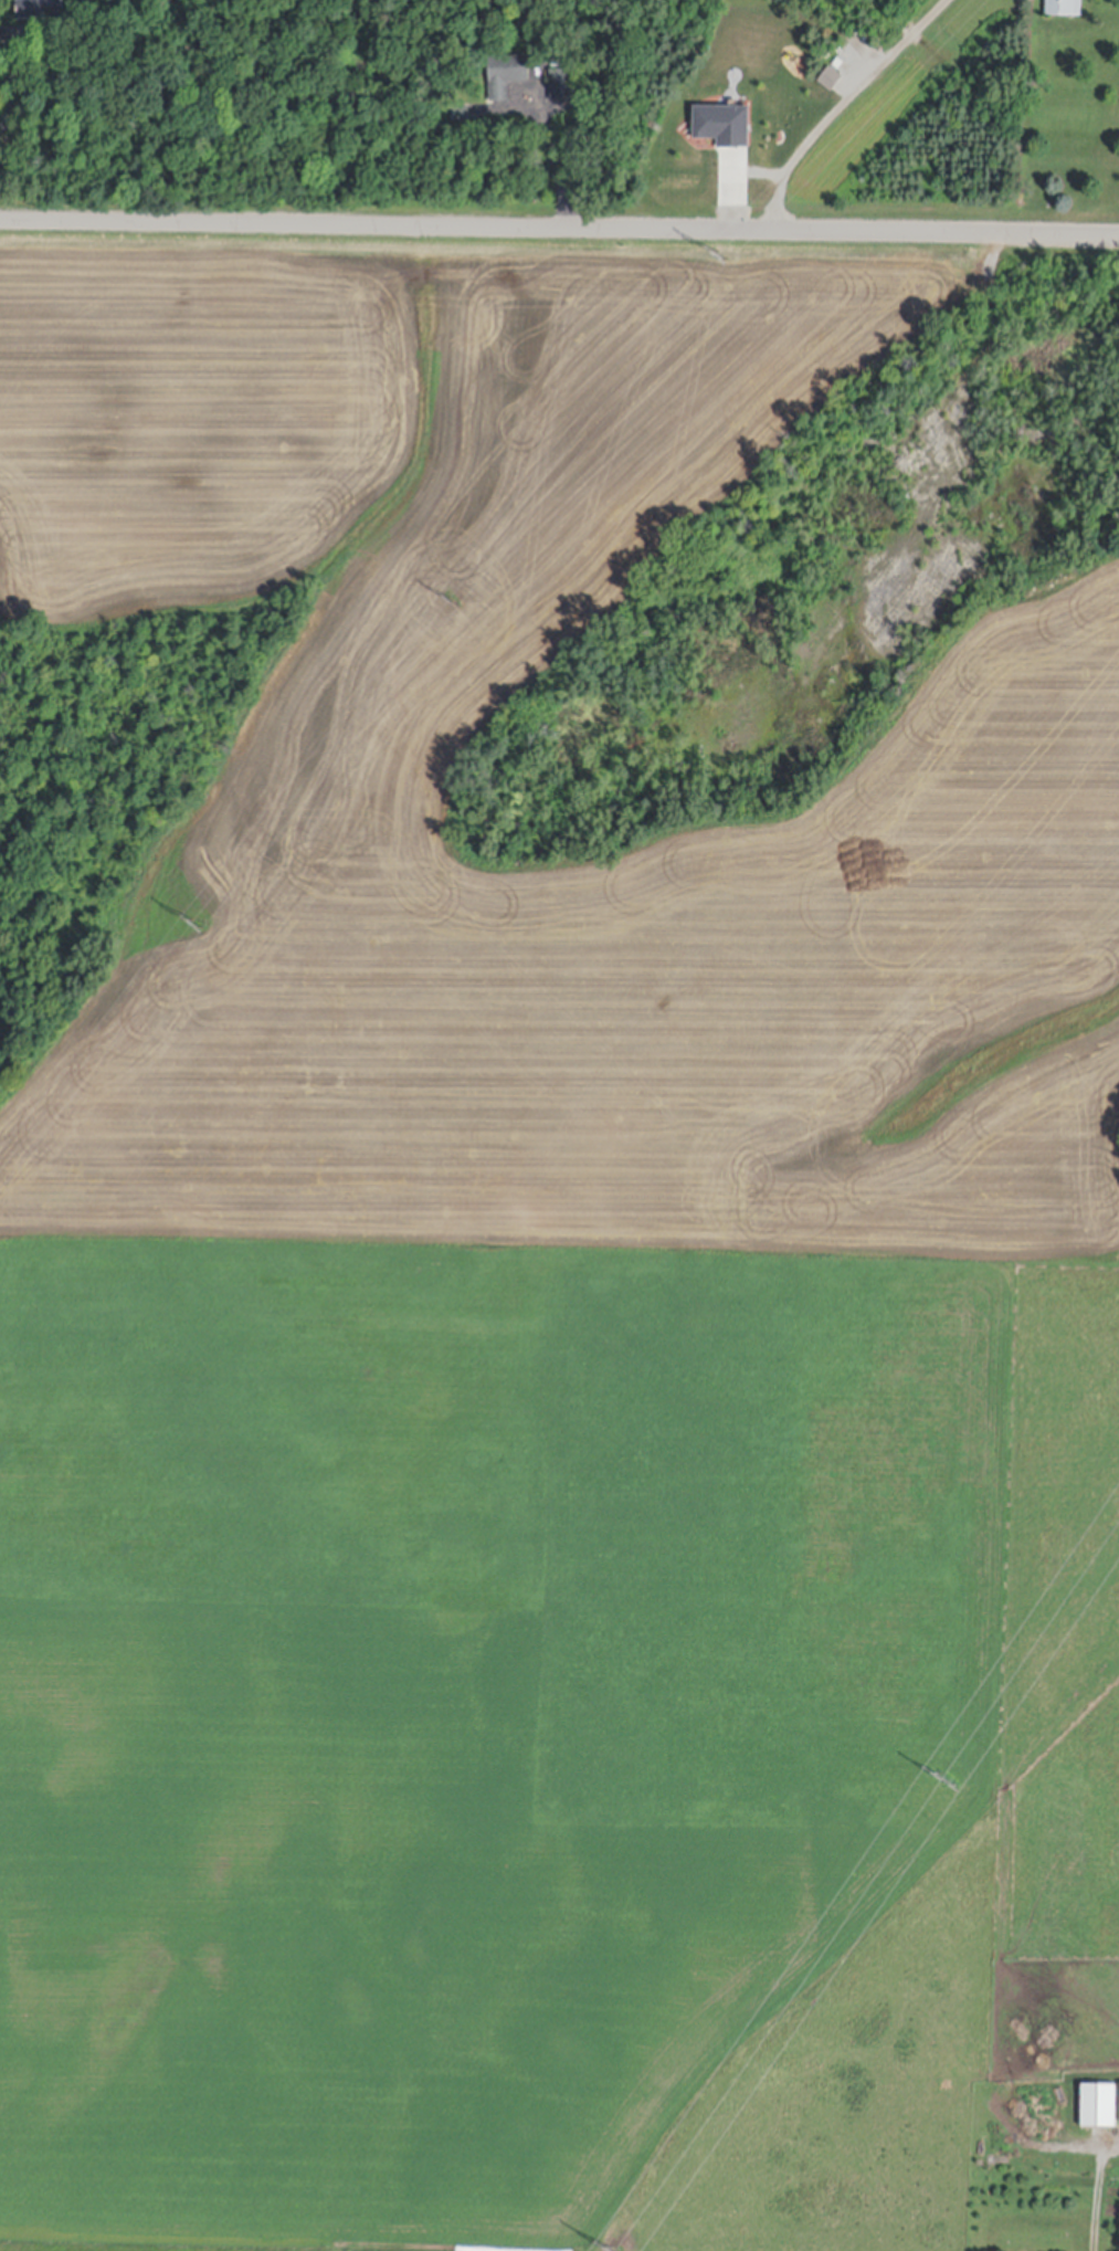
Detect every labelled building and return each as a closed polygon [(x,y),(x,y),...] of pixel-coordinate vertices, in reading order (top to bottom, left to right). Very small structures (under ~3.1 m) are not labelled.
[(39,1),(38,0),(63,0),(64,11),(60,12),(60,15),(55,17),(54,13),(44,14),(45,21),(21,25),(18,4),(39,1)] [(1046,18),(1046,0),(1082,0),(1081,18),(1046,18)] [(489,61),(530,59),(531,85),(509,86),(510,105),(492,105),(489,61)] [(552,103),(551,73),(576,72),(577,102),(552,103)] [(453,123),(468,123),(468,108),(453,108),(453,123)]
